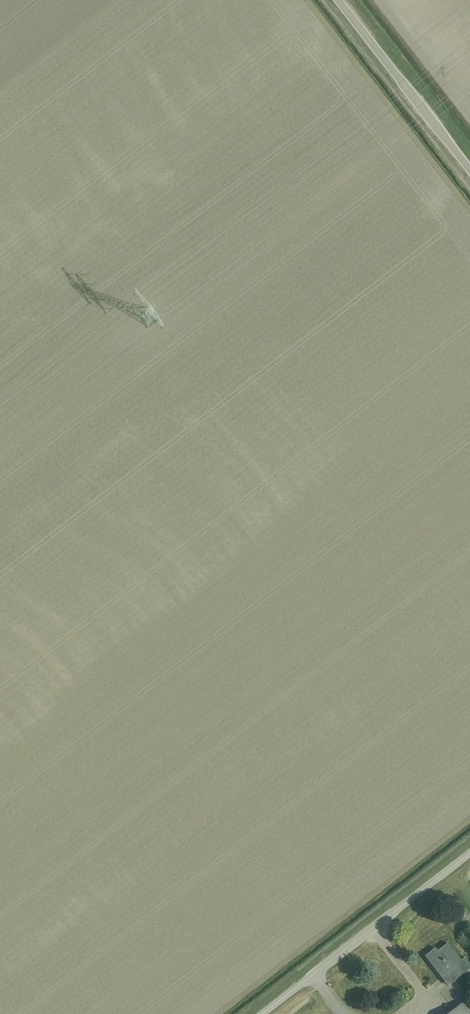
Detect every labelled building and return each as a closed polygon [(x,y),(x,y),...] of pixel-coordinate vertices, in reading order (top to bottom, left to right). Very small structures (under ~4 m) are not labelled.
[(438,973),(448,986),(469,969),(469,964),(465,958),(461,961),(448,944),(448,943),(438,951),(436,948),(425,956),(425,957),(426,956),(438,972),(438,973)] [(463,1003),(449,1013),(469,1013),(463,1003)]
